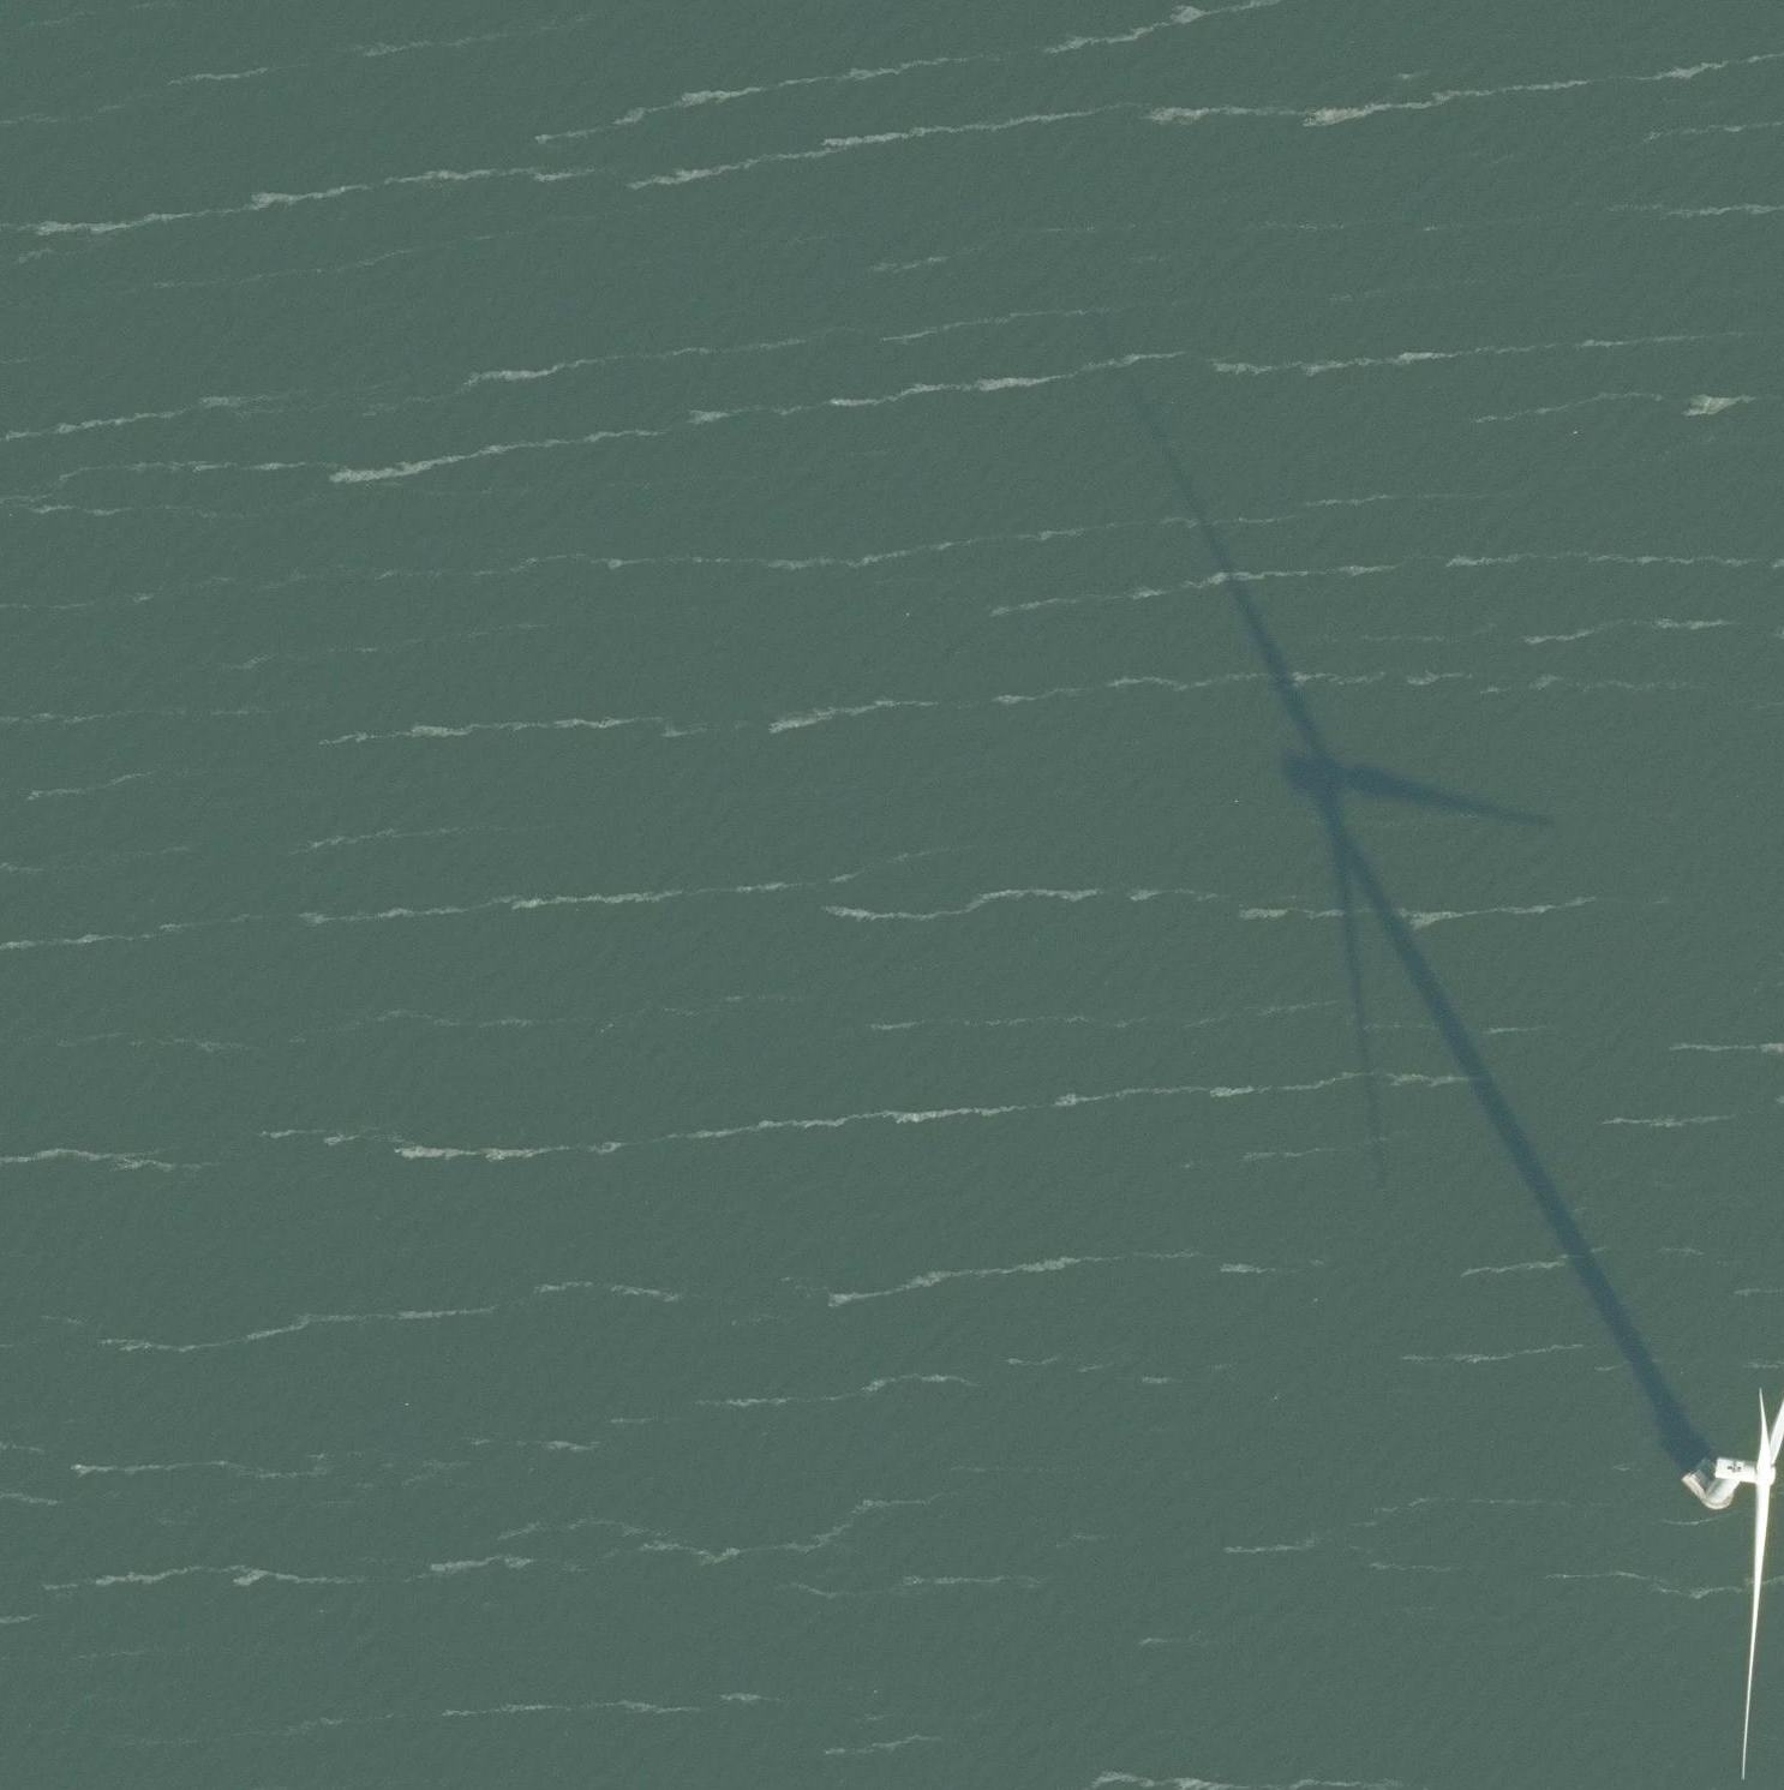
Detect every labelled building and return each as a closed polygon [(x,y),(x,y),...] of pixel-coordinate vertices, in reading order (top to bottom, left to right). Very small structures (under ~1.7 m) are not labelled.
[(1706,1490),(1705,1494),(1706,1497),(1708,1501),(1712,1504),(1716,1504),(1720,1503),(1723,1501),(1725,1498),(1726,1494),(1726,1490),(1723,1486),(1720,1484),(1716,1483),(1712,1483),(1708,1486),(1706,1490)]
